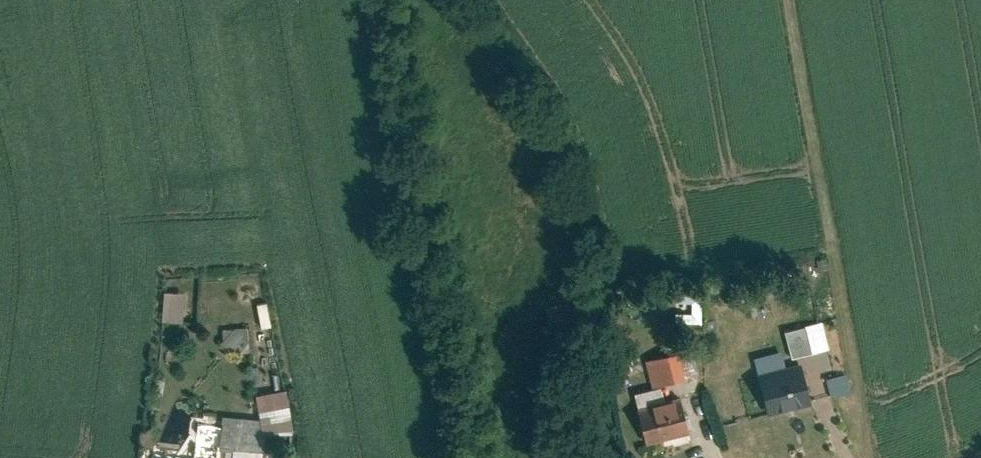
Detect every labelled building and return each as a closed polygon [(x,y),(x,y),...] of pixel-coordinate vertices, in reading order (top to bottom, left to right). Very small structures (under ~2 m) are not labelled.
[(186,292),(166,290),(163,319),(183,321),(186,292)] [(686,320),(710,319),(709,291),(686,291),(686,320)] [(836,346),(829,319),(790,329),(797,356),(836,346)] [(245,326),(223,328),(225,351),(247,349),(245,326)] [(689,351),(655,356),(659,384),(693,379),(689,351)] [(773,414),(816,402),(805,363),(763,374),(773,414)] [(257,394),(262,419),(289,414),(285,388),(257,394)] [(651,441),(690,430),(683,402),(643,412),(651,441)] [(223,443),(267,448),(270,420),(262,419),(227,415),(226,420),(223,443)] [(153,457),(222,457),(223,443),(226,420),(200,417),(196,450),(155,446),(153,457)]
